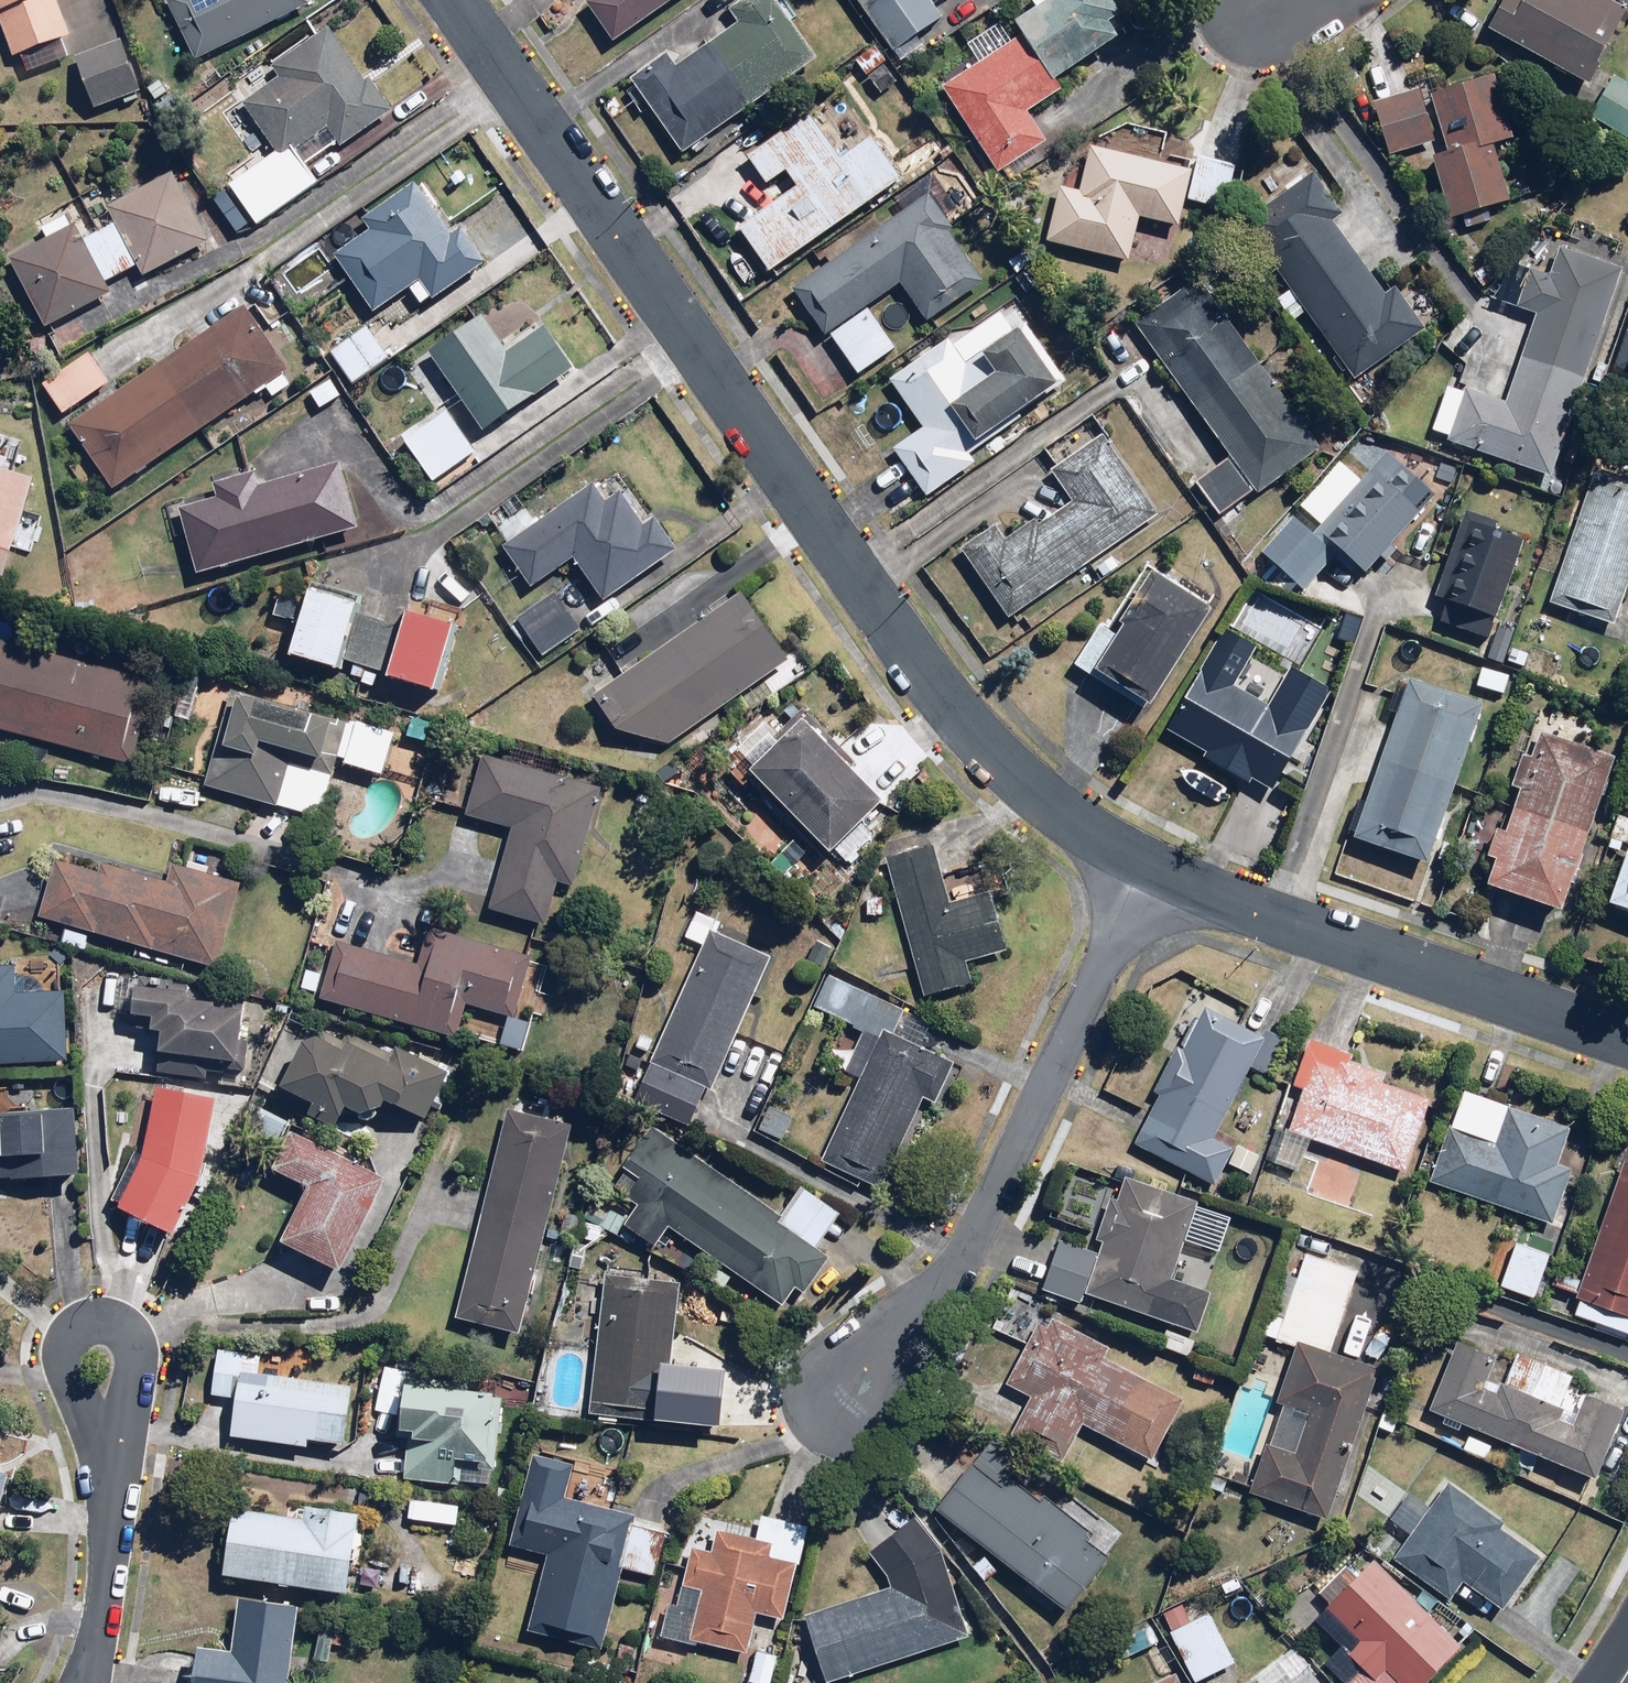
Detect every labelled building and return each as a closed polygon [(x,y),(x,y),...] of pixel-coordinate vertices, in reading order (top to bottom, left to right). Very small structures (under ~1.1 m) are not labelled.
[(14,55),(22,52),(30,71),(66,57),(60,41),(72,36),(57,0),(0,0),(0,20),(14,55)] [(314,4),(313,0),(167,0),(197,62),(314,4)] [(618,41),(678,0),(590,0),(618,41)] [(820,60),(778,0),(748,0),(730,12),(738,23),(676,66),(668,54),(636,77),(698,166),(763,120),(753,106),(820,60)] [(893,52),(943,17),(935,4),(941,0),(857,0),(893,52)] [(1121,39),(1110,19),(1122,12),(1114,0),(1039,0),(1042,5),(1018,19),(1025,32),(1013,40),(1002,21),(969,40),(981,61),(944,83),(1003,184),(1043,161),(1034,145),(1045,139),(1029,110),(1063,90),(1055,77),(1121,39)] [(1490,30),(1590,85),(1627,17),(1627,12),(1607,0),(1506,0),(1490,30)] [(365,77),(329,25),(270,66),(277,75),(244,98),(280,150),(231,184),(260,226),(365,152),(356,139),(397,110),(371,73),(365,77)] [(144,90),(121,38),(75,59),(98,110),(144,90)] [(904,81),(876,44),(858,58),(886,95),(904,81)] [(1615,77),(1592,117),(1627,138),(1627,85),(1615,77)] [(173,93),(165,79),(147,89),(164,118),(191,104),(182,88),(173,93)] [(1498,80),(1432,96),(1446,149),(1433,153),(1451,219),(1509,204),(1493,144),(1514,138),(1498,80)] [(1436,141),(1418,84),(1370,100),(1388,157),(1436,141)] [(772,273),(903,180),(873,137),(842,159),(810,114),(746,158),(766,186),(788,170),(801,189),(742,230),(772,273)] [(1195,153),(1193,164),(1093,141),(1081,193),(1063,189),(1051,243),(1133,261),(1143,218),(1185,227),(1191,200),(1228,208),(1238,163),(1195,153)] [(897,197),(907,211),(799,287),(863,378),(903,350),(872,307),(902,285),(929,324),(987,283),(950,232),(953,230),(946,219),(967,203),(941,166),(897,197)] [(1244,225),(1289,282),(1277,292),(1300,323),(1313,313),(1363,377),(1428,326),(1395,284),(1387,291),(1334,222),(1347,212),(1315,170),(1244,225)] [(74,226),(8,260),(44,329),(112,294),(106,282),(140,264),(145,275),(211,241),(175,173),(106,209),(114,224),(82,241),(74,226)] [(376,314),(420,282),(435,302),(487,264),(460,225),(452,231),(416,181),(364,219),(371,229),(334,257),(376,314)] [(1553,275),(1515,262),(1494,301),(1535,315),(1507,400),(1469,387),(1451,443),(1554,478),(1624,271),(1562,250),(1553,275)] [(1322,449),(1200,278),(1139,321),(1230,448),(1189,476),(1221,521),(1322,449)] [(292,371),(245,304),(70,426),(117,493),(292,371)] [(484,314),(431,351),(485,429),(574,367),(546,326),(510,351),(484,314)] [(969,455),(1063,383),(1034,347),(1041,342),(1025,321),(970,363),(947,334),(885,383),(920,429),(892,451),(930,500),(976,464),(969,455)] [(392,358),(366,325),(329,354),(354,387),(392,358)] [(1627,377),(1627,326),(1613,372),(1627,377)] [(113,381),(91,351),(46,384),(67,414),(113,381)] [(475,453),(446,412),(405,442),(434,482),(475,453)] [(1162,514),(1105,434),(1054,470),(1075,499),(1037,526),(1035,523),(1012,539),(1001,524),(966,548),(1017,618),(1162,514)] [(1313,535),(1294,517),(1261,552),(1302,590),(1335,554),(1365,582),(1441,502),(1390,454),(1313,535)] [(184,511),(203,573),(361,525),(343,465),(264,489),(258,469),(212,482),(218,500),(184,511)] [(8,577),(38,478),(0,467),(0,575),(8,577)] [(1594,472),(1550,603),(1616,626),(1627,590),(1627,484),(1594,472)] [(536,586),(576,558),(608,603),(681,551),(656,516),(643,525),(621,495),(610,503),(594,481),(535,524),(515,497),(486,517),(536,586)] [(1437,594),(1450,598),(1441,625),(1491,641),(1523,542),(1500,535),(1504,523),(1464,511),(1437,594)] [(1217,609),(1150,568),(1111,626),(1106,623),(1079,666),(1153,712),(1217,609)] [(340,672),(362,599),(314,585),(293,658),(340,672)] [(584,629),(556,591),(518,620),(547,658),(584,629)] [(789,659),(746,593),(599,689),(629,736),(670,743),(789,659)] [(1363,622),(1331,607),(1322,629),(1354,643),(1363,622)] [(460,624),(409,608),(385,679),(436,696),(460,624)] [(0,641),(0,731),(126,765),(149,681),(0,641)] [(1275,792),(1334,691),(1292,666),(1269,706),(1204,667),(1170,725),(1210,749),(1205,757),(1252,784),(1255,780),(1275,792)] [(1511,676),(1482,669),(1477,689),(1505,696),(1511,676)] [(1486,704),(1404,678),(1353,835),(1435,862),(1486,704)] [(234,707),(227,705),(203,786),(321,820),(335,771),(279,755),(276,767),(260,763),(266,743),(326,761),(339,719),(239,690),(234,707)] [(888,801),(806,720),(753,774),(834,855),(888,801)] [(435,743),(358,721),(347,761),(424,783),(435,743)] [(1568,914),(1616,756),(1542,734),(1536,754),(1524,750),(1512,789),(1517,791),(1487,889),(1568,914)] [(603,786),(485,753),(469,814),(515,827),(492,910),(551,927),(562,885),(575,889),(603,786)] [(952,902),(936,843),(886,857),(925,996),(974,982),(968,962),(1008,951),(991,891),(952,902)] [(1611,904),(1627,910),(1627,851),(1611,904)] [(57,862),(41,917),(221,969),(246,884),(170,862),(164,881),(102,863),(99,875),(57,862)] [(660,1043),(641,1035),(636,1047),(654,1054),(649,1064),(631,1056),(627,1068),(646,1076),(632,1107),(687,1131),(706,1087),(715,1091),(773,954),(714,929),(718,920),(698,912),(687,939),(701,946),(660,1043)] [(307,970),(302,987),(316,992),(314,997),(458,1038),(467,1008),(478,1011),(518,1019),(532,959),(433,931),(424,964),(341,941),(331,977),(307,970)] [(71,1063),(68,992),(22,995),(21,969),(0,970),(0,1067),(71,1063)] [(193,991),(138,987),(136,1014),(153,1015),(152,1031),(163,1032),(160,1076),(209,1080),(211,1060),(242,1062),(246,1011),(216,1009),(217,1000),(193,999),(193,991)] [(1265,1037),(1205,1009),(1187,1050),(1176,1045),(1155,1092),(1160,1094),(1135,1147),(1220,1186),(1236,1150),(1217,1141),(1265,1037)] [(906,1011),(896,1037),(925,1048),(935,1022),(906,1011)] [(314,1043),(288,1029),(258,1086),(339,1129),(350,1108),(374,1120),(385,1100),(430,1124),(457,1072),(400,1042),(393,1054),(352,1032),(346,1043),(321,1029),(314,1043)] [(847,1070),(862,1076),(822,1160),(882,1188),(925,1099),(938,1105),(956,1065),(896,1037),(884,1031),(881,1039),(865,1031),(847,1070)] [(1351,1053),(1307,1038),(1267,1163),(1298,1173),(1310,1138),(1406,1170),(1429,1099),(1387,1086),(1390,1075),(1349,1061),(1351,1053)] [(219,1100),(157,1091),(145,1154),(135,1151),(111,1204),(179,1235),(203,1183),(219,1100)] [(1571,1125),(1509,1103),(1496,1142),(1450,1127),(1431,1183),(1554,1225),(1574,1167),(1558,1162),(1571,1125)] [(796,1116),(769,1105),(758,1132),(785,1143),(796,1116)] [(0,1113),(0,1179),(78,1177),(76,1111),(0,1113)] [(573,1127),(509,1111),(457,1320),(521,1336),(573,1127)] [(781,1215),(654,1125),(624,1166),(628,1169),(617,1186),(642,1204),(627,1225),(657,1245),(670,1227),(786,1309),(799,1290),(807,1295),(832,1259),(817,1249),(842,1215),(802,1186),(781,1215)] [(389,1179),(295,1133),(277,1169),(315,1188),(288,1241),(344,1269),(389,1179)] [(1623,1157),(1574,1315),(1627,1332),(1627,1158),(1623,1157)] [(1195,1199),(1123,1177),(1099,1253),(1061,1242),(1045,1294),(1081,1305),(1084,1294),(1199,1329),(1210,1292),(1171,1280),(1195,1199)] [(1536,1298),(1550,1257),(1514,1244),(1500,1285),(1536,1298)] [(1355,1272),(1297,1254),(1270,1339),(1297,1347),(1278,1408),(1283,1410),(1270,1451),(1265,1450),(1251,1494),(1330,1518),(1378,1364),(1331,1349),(1355,1272)] [(685,1281),(606,1273),(591,1417),(710,1428),(715,1375),(676,1371),(685,1281)] [(982,1368),(965,1401),(1014,1426),(1011,1433),(1066,1461),(1085,1423),(1155,1458),(1185,1398),(1105,1358),(1111,1347),(1040,1311),(1006,1380),(982,1368)] [(1513,1361),(1458,1338),(1428,1409),(1594,1478),(1624,1408),(1567,1384),(1572,1374),(1517,1351),(1513,1361)] [(355,1382),(245,1372),(247,1350),(217,1347),(212,1394),(239,1397),(235,1441),(310,1448),(310,1443),(349,1446),(355,1382)] [(501,1392),(405,1389),(404,1436),(409,1436),(408,1482),(498,1484),(501,1392)] [(994,1434),(937,1509),(1072,1611),(1112,1559),(1089,1541),(1094,1535),(1028,1484),(1039,1469),(994,1434)] [(634,1515),(567,1501),(574,1465),(529,1456),(510,1549),(548,1556),(535,1621),(612,1637),(624,1575),(654,1581),(665,1526),(633,1519),(634,1515)] [(13,1477),(0,1474),(0,1535),(13,1477)] [(1503,1520),(1447,1481),(1393,1558),(1447,1596),(1459,1578),(1506,1611),(1544,1556),(1500,1525),(1503,1520)] [(464,1500),(420,1496),(417,1528),(461,1532),(464,1500)] [(235,1510),(227,1578),(351,1594),(362,1515),(287,1506),(285,1517),(235,1510)] [(869,1553),(890,1585),(805,1612),(826,1677),(968,1632),(942,1550),(913,1514),(869,1553)] [(710,1549),(683,1544),(665,1640),(750,1656),(758,1613),(786,1618),(805,1525),(761,1516),(757,1536),(714,1527),(710,1549)] [(1374,1559),(1319,1616),(1367,1663),(1347,1682),(1423,1682),(1461,1643),(1374,1559)] [(1161,1613),(1196,1682),(1199,1682),(1238,1664),(1211,1609),(1193,1618),(1184,1601),(1161,1613)] [(299,1607),(248,1602),(242,1660),(201,1655),(198,1682),(290,1682),(299,1607)] [(1159,1642),(1149,1621),(1102,1643),(1112,1664),(1159,1642)] [(755,1647),(748,1682),(772,1682),(778,1652),(755,1647)] [(1176,1673),(1155,1682),(1180,1682),(1176,1673)] [(1310,1674),(1299,1682),(1318,1682),(1310,1674)]
